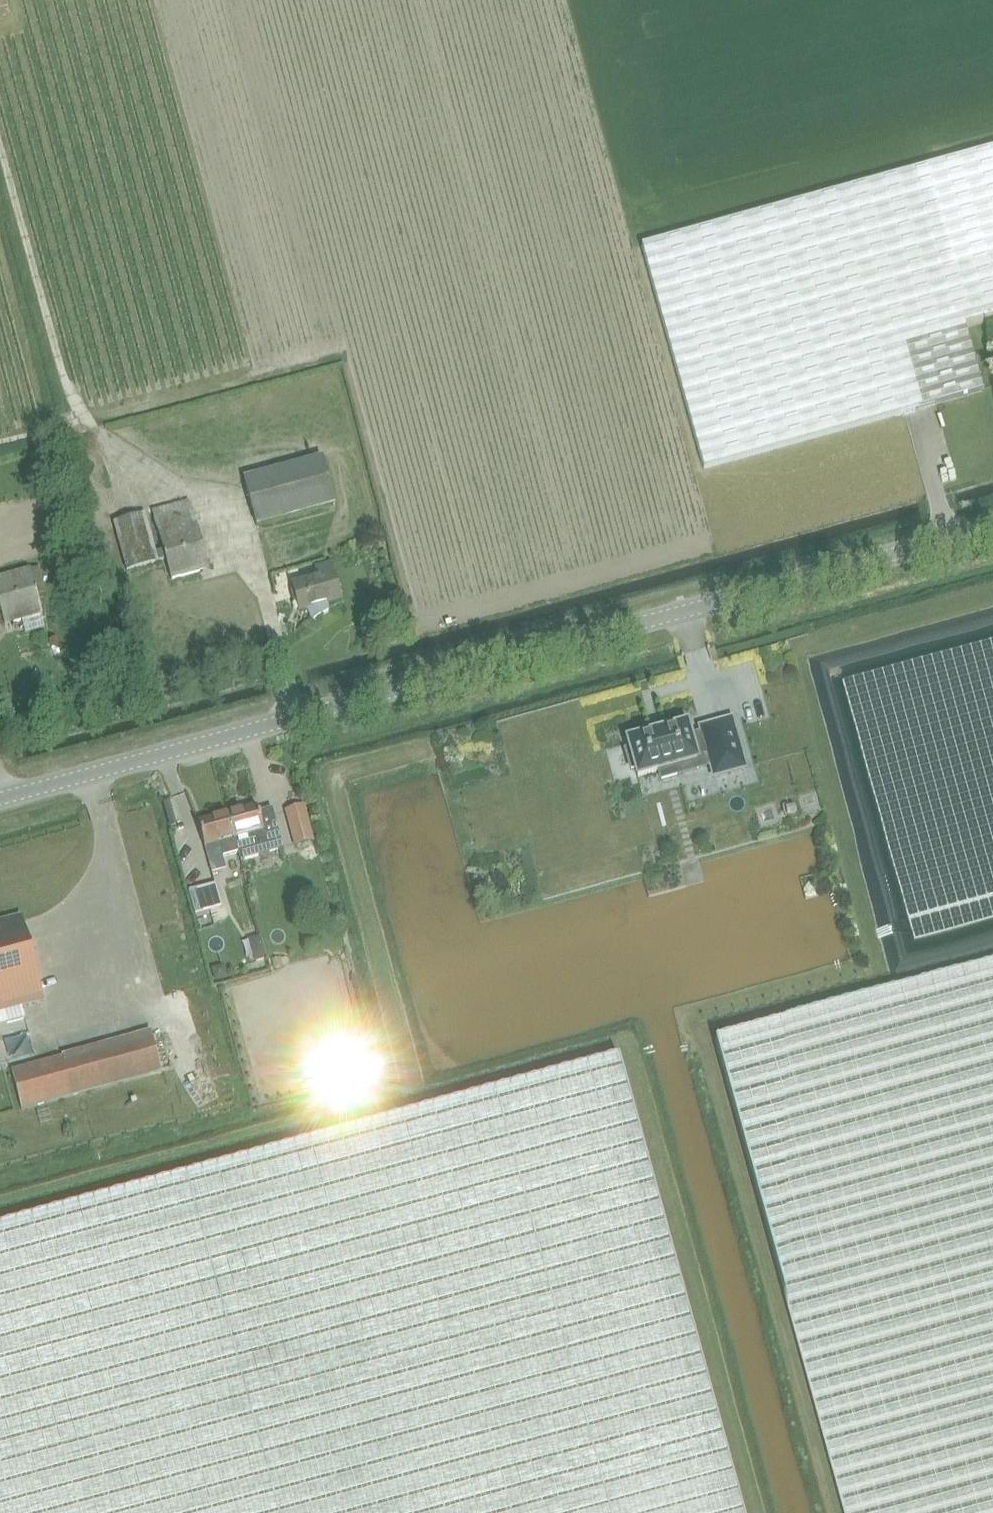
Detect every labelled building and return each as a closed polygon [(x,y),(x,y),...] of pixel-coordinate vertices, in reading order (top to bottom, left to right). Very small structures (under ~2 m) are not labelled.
[(641,246),(703,469),(983,392),(962,318),(992,309),(992,148),(641,246)] [(255,527),(335,506),(322,457),(243,478),(255,527)] [(158,535),(195,525),(189,501),(144,513),(144,514),(113,523),(127,572),(165,561),(158,535)] [(158,535),(165,561),(170,580),(207,570),(195,525),(158,535)] [(329,613),(327,606),(342,601),(332,564),(315,569),(318,579),(291,587),(299,614),(311,610),(315,622),(329,613)] [(5,626),(42,615),(29,570),(0,579),(0,608),(5,626)] [(11,727),(18,725),(15,715),(9,717),(11,727)] [(630,750),(625,751),(631,770),(635,769),(637,778),(659,772),(661,779),(677,775),(675,767),(697,761),(696,758),(708,755),(710,762),(715,777),(744,769),(731,720),(700,729),(702,734),(690,737),(687,725),(627,741),(630,750)] [(256,807),(227,815),(234,840),(237,853),(240,862),(282,850),(273,815),(259,819),(256,807)] [(313,843),(304,810),(290,814),(294,829),(290,830),(295,848),(313,843)] [(227,815),(197,823),(211,875),(222,872),(218,859),(237,853),(234,840),(227,815)] [(189,892),(189,893),(195,917),(198,916),(221,910),(215,886),(192,892),(189,892)] [(42,1000),(20,916),(0,921),(0,1011),(42,1000)] [(715,1041),(844,1512),(992,1512),(992,965),(715,1041)] [(20,1111),(162,1073),(151,1031),(9,1069),(20,1111)] [(619,1057),(0,1226),(0,1512),(743,1512),(619,1057)] [(326,1063),(329,1082),(374,1076),(371,1057),(326,1063)]
